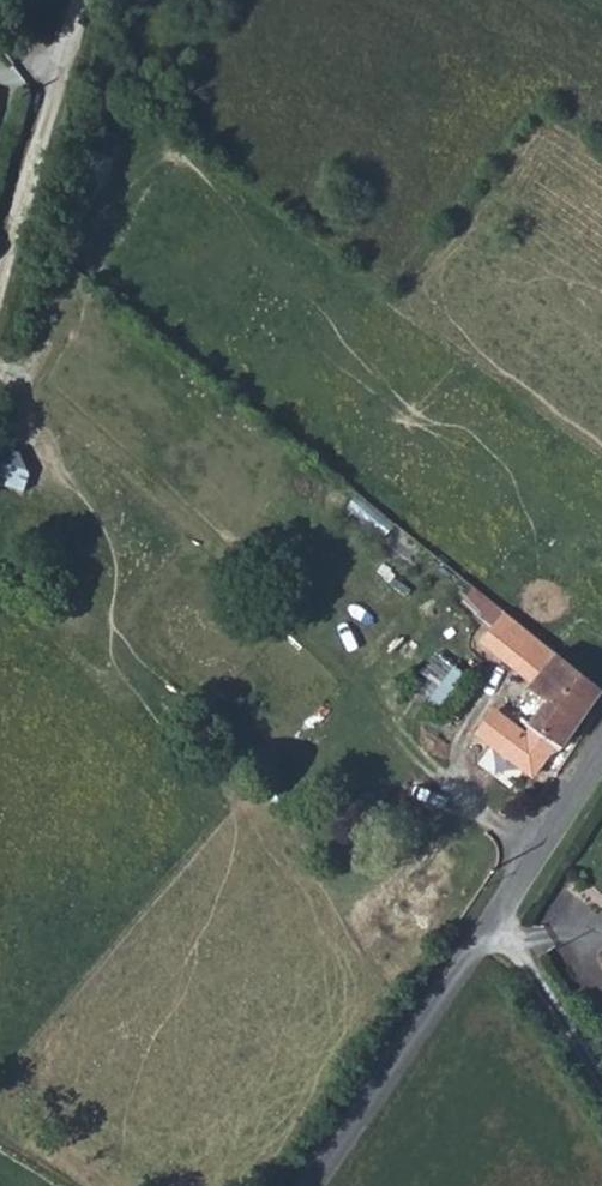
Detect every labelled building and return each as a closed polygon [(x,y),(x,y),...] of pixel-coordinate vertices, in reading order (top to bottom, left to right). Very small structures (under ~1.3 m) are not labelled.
[(35,455),(6,448),(0,471),(0,481),(27,488),(35,455)] [(521,606),(500,637),(550,675),(546,679),(566,694),(537,734),(558,750),(601,699),(601,671),(521,606)]
